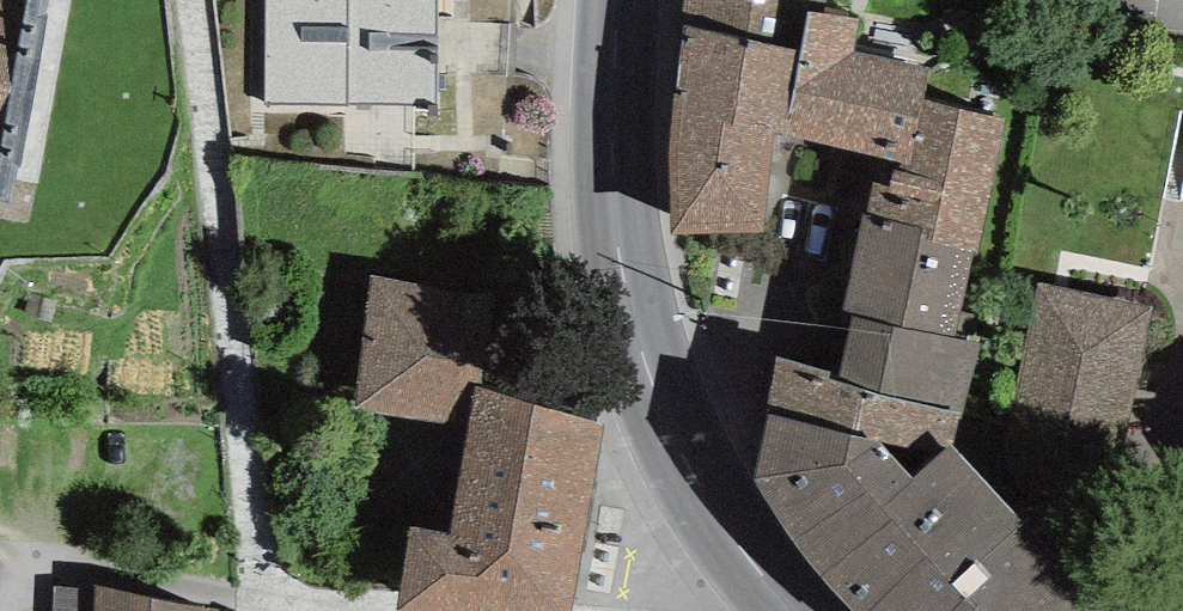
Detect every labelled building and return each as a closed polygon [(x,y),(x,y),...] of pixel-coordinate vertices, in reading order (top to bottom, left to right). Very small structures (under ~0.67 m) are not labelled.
[(10,91),(22,0),(0,0),(0,145),(10,91)] [(264,105),(433,107),(434,0),(266,0),(264,105)] [(682,25),(801,53),(810,10),(826,13),(829,0),(684,0),(682,25)] [(826,13),(810,10),(801,53),(783,138),(896,161),(911,164),(925,101),(931,69),(851,53),(858,20),(826,13)] [(783,138),(801,53),(682,25),(669,156),(673,233),(765,231),(773,133),(783,138)] [(1007,120),(925,101),(911,164),(896,161),(891,184),(873,180),(865,214),(936,230),(933,243),(976,253),(1007,120)] [(936,230),(865,214),(842,311),(852,314),(953,338),(976,253),(933,243),(936,230)] [(377,273),(355,409),(471,420),(450,536),(408,527),(398,605),(450,610),(574,610),(630,317),(377,273)] [(1123,430),(1149,306),(1038,283),(1012,407),(1123,430)] [(953,338),(852,314),(837,373),(835,382),(962,413),(979,344),(953,338)] [(837,373),(777,356),(768,412),(770,415),(880,440),(912,479),(950,443),(962,413),(835,382),(837,373)] [(950,443),(912,479),(880,440),(770,415),(753,480),(856,610),(1082,610),(1093,599),(950,443)] [(97,587),(53,584),(52,610),(96,610),(97,587)] [(97,587),(96,610),(210,610),(211,605),(97,587)]
